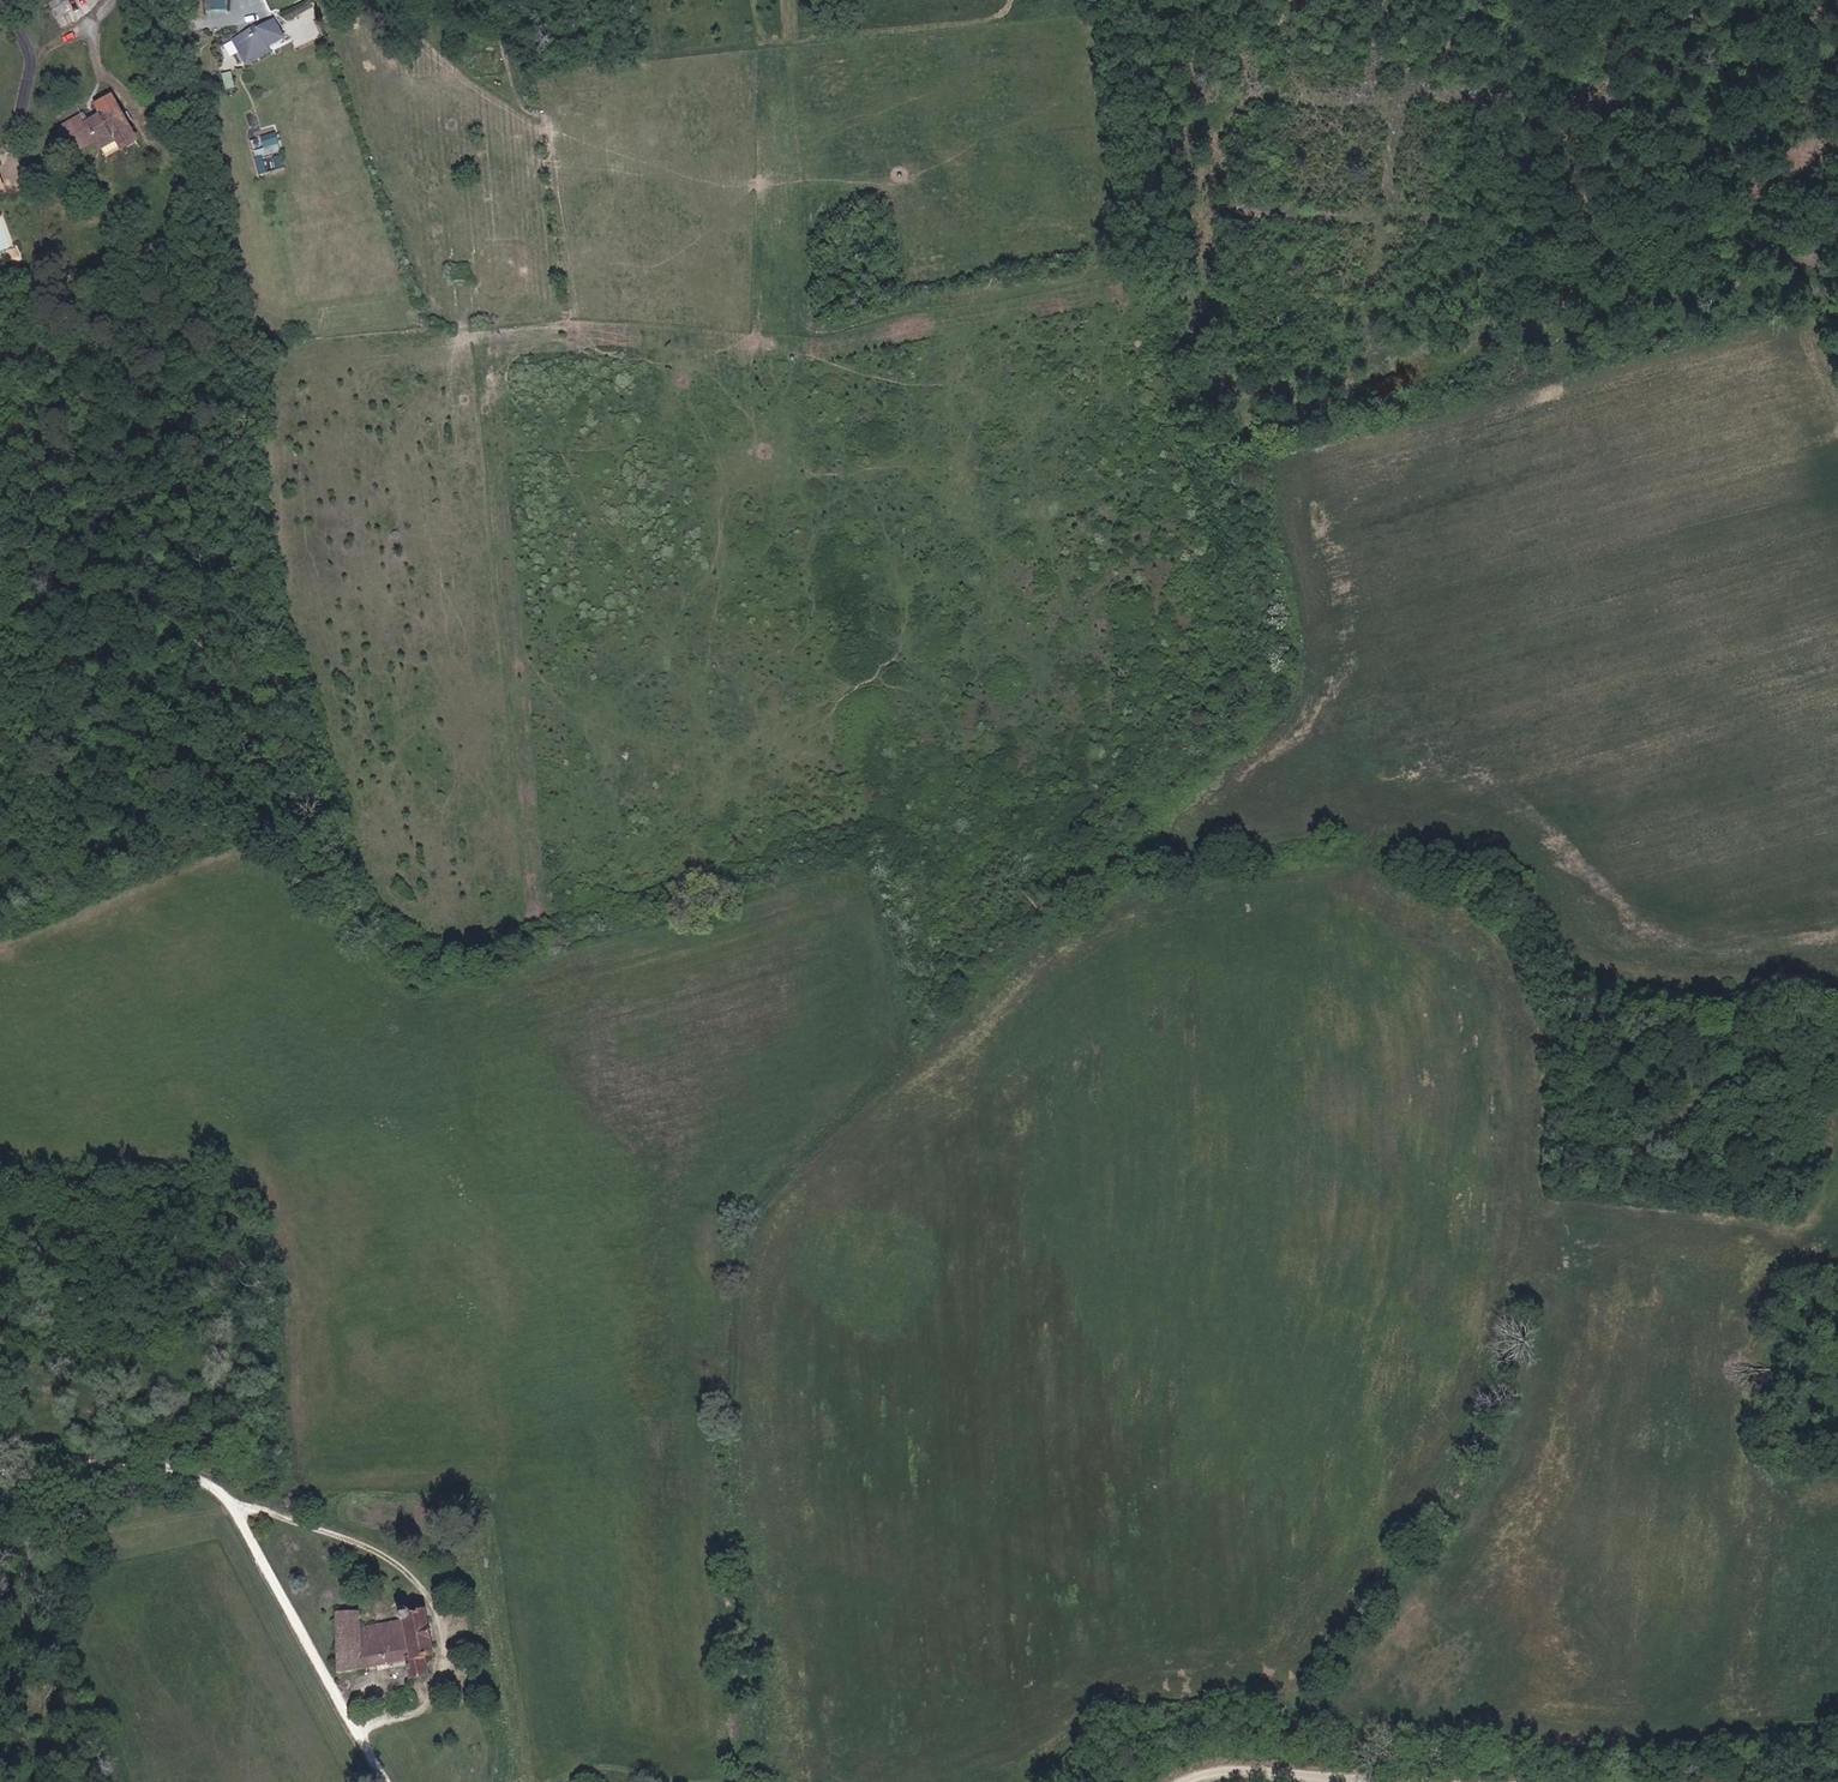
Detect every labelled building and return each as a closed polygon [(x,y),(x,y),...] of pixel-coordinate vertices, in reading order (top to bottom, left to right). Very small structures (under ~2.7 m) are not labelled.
[(207,10),(227,10),(227,0),(207,0),(207,10)] [(287,41),(279,22),(261,30),(252,34),(250,30),(235,37),(245,60),(270,49),(287,41)] [(250,30),(252,34),(261,30),(259,26),(250,30)] [(270,49),(245,60),(248,65),(272,54),(270,49)] [(78,89),(55,101),(68,125),(90,112),(95,121),(111,112),(107,103),(119,97),(108,76),(95,82),(98,87),(82,96),(78,89)] [(267,127),(263,118),(246,126),(250,135),(267,127)] [(426,1657),(436,1656),(427,1607),(412,1610),(411,1606),(409,1605),(401,1606),(398,1609),(400,1616),(359,1623),(359,1610),(327,1610),(328,1619),(336,1619),(338,1671),(407,1661),(411,1678),(430,1674),(426,1657)]
